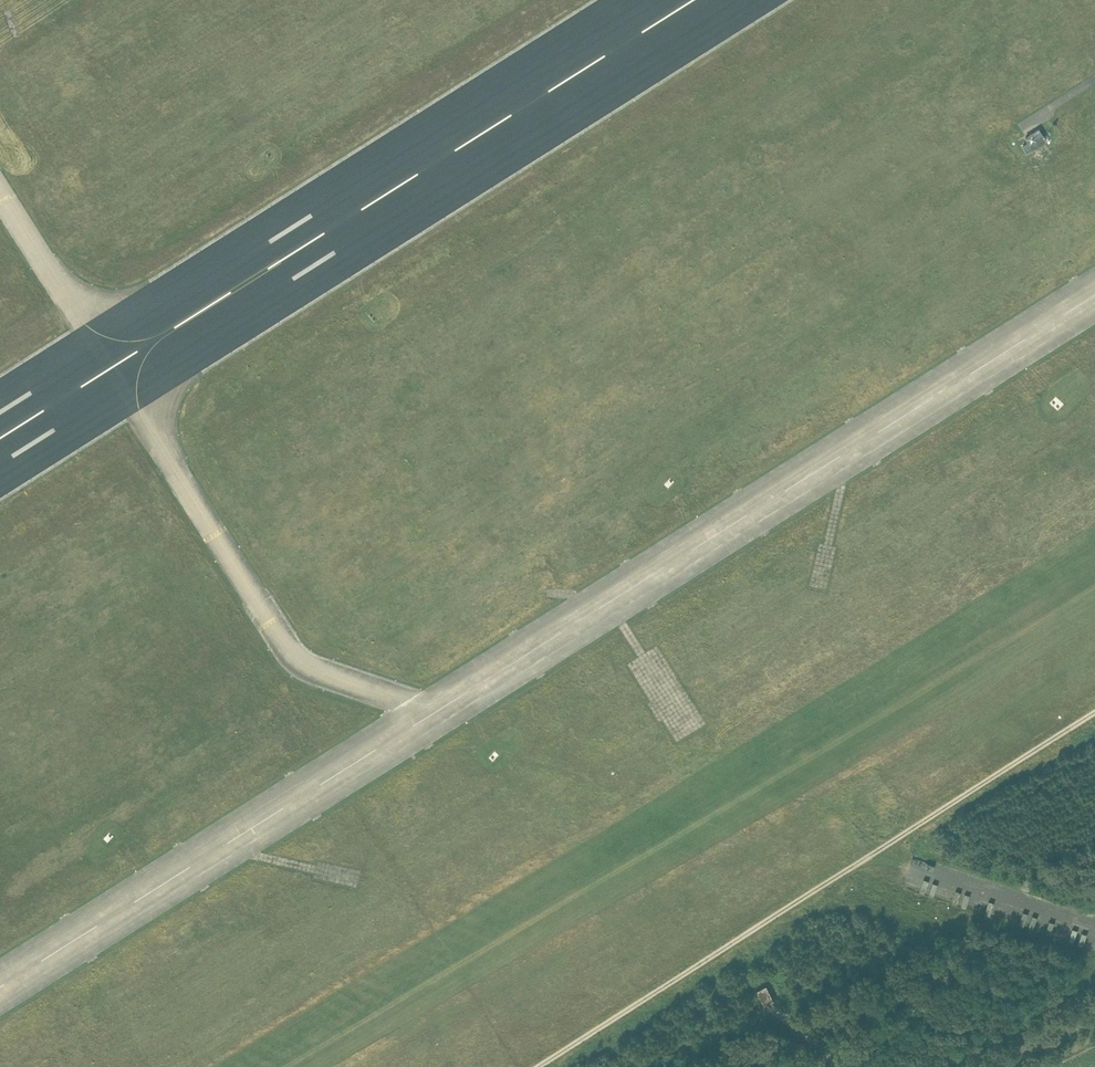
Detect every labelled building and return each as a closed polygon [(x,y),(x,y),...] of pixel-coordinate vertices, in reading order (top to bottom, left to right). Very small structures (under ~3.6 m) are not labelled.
[(1025,137),(1029,142),(1023,145),(1027,152),(1046,140),(1039,128),(1025,137)] [(766,984),(756,989),(764,1004),(774,999),(766,984)]
